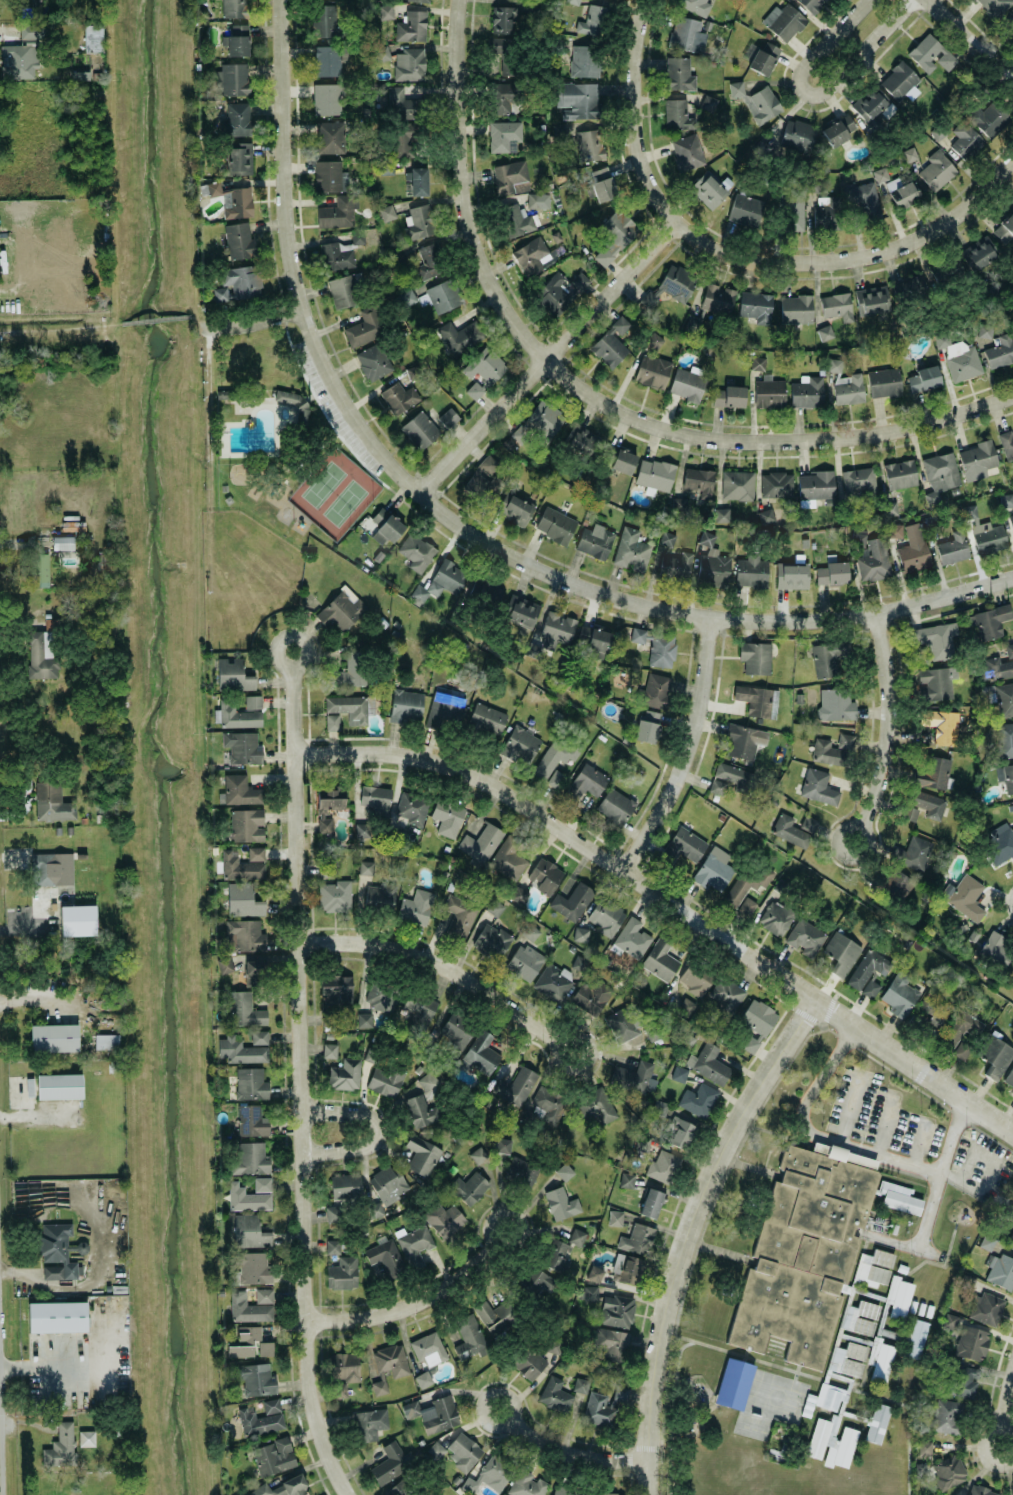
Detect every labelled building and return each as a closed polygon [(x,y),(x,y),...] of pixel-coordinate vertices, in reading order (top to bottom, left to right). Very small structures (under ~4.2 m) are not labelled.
[(246,0),(222,0),(222,16),(246,16),(246,0)] [(676,4),(705,16),(711,3),(705,0),(706,0),(678,0),(676,4)] [(825,0),(796,0),(811,15),(825,0)] [(1012,0),(974,0),(995,19),(1012,0)] [(780,9),(774,4),(760,21),(786,43),(806,18),(786,1),(780,9)] [(578,19),(575,29),(601,36),(609,7),(589,2),(584,21),(578,19)] [(339,4),(314,4),(314,36),(339,36),(339,4)] [(390,4),(380,4),(380,15),(390,15),(390,4)] [(515,6),(492,5),(491,32),(514,32),(515,6)] [(395,21),(394,39),(425,40),(426,9),(405,9),(405,21),(395,21)] [(1001,26),(1012,37),(1012,13),(1001,26)] [(706,32),(700,31),(701,18),(673,15),(669,47),(704,51),(706,32)] [(103,51),(102,23),(83,23),(84,51),(103,51)] [(248,54),(247,23),(230,23),(231,35),(221,35),(221,46),(227,45),(227,55),(248,54)] [(937,63),(945,71),(956,59),(926,32),(906,54),(927,73),(937,63)] [(495,37),(495,57),(510,57),(510,37),(495,37)] [(748,68),(767,75),(779,46),(760,39),(748,68)] [(347,61),(347,44),(314,43),(313,74),(340,75),(341,60),(347,61)] [(373,45),(375,59),(389,57),(387,43),(373,45)] [(599,75),(600,44),(572,44),(571,75),(599,75)] [(423,48),(394,48),(394,79),(424,79),(423,48)] [(695,89),(695,74),(689,74),(689,56),(666,56),(665,88),(695,89)] [(897,101),(905,93),(910,99),(919,91),(913,84),(919,78),(902,59),(878,81),(897,101)] [(247,94),(247,62),(222,63),(222,95),(247,94)] [(509,112),(509,101),(515,101),(514,76),(492,77),(493,112),(509,112)] [(743,94),(742,80),(729,81),(730,95),(743,94)] [(561,118),(597,117),(596,81),(555,83),(556,106),(561,105),(561,118)] [(313,83),(313,113),(340,113),(340,82),(313,83)] [(849,104),(872,128),(894,106),(872,83),(849,104)] [(388,108),(395,108),(395,155),(411,156),(411,137),(415,137),(416,98),(405,98),(405,85),(388,85),(388,108)] [(717,98),(704,93),(699,107),(712,111),(717,98)] [(687,116),(687,97),(664,98),(664,127),(695,127),(695,116),(687,116)] [(981,110),(975,104),(965,114),(988,137),(1010,115),(993,98),(981,110)] [(248,102),(226,102),(227,129),(241,129),(241,131),(249,131),(248,102)] [(849,138),(846,132),(856,127),(848,113),(820,128),(831,148),(849,138)] [(786,117),(778,145),(808,153),(815,124),(786,117)] [(983,141),(961,118),(949,130),(956,137),(948,145),(964,160),(983,141)] [(343,120),(316,121),(317,152),(344,151),(343,120)] [(489,151),(516,151),(516,140),(521,140),(521,120),(488,121),(489,151)] [(566,122),(553,122),(553,136),(566,136),(566,122)] [(577,160),(602,158),(601,128),(576,129),(577,160)] [(679,170),(704,163),(695,133),(670,140),(679,170)] [(251,173),(251,144),(228,145),(229,174),(251,173)] [(907,162),(916,157),(911,146),(901,152),(907,162)] [(915,172),(930,192),(956,172),(937,147),(925,157),(929,161),(915,172)] [(394,172),(393,158),(379,158),(380,173),(394,172)] [(341,160),(313,160),(314,190),(348,189),(347,170),(341,170),(341,160)] [(493,163),(496,194),(529,190),(526,160),(493,163)] [(597,201),(616,194),(606,165),(590,171),(593,181),(590,182),(597,201)] [(409,194),(427,194),(427,166),(408,166),(409,194)] [(884,168),(874,173),(890,210),(918,198),(908,175),(891,183),(884,168)] [(726,192),(705,172),(689,188),(710,208),(726,192)] [(209,196),(222,193),(218,179),(205,183),(209,196)] [(848,187),(856,223),(881,218),(873,182),(848,187)] [(223,217),(251,216),(251,186),(222,187),(223,217)] [(528,207),(541,206),(541,192),(528,192),(528,207)] [(760,200),(734,192),(726,218),(753,226),(760,200)] [(317,206),(317,225),(353,224),(353,207),(358,207),(358,193),(336,194),(336,205),(317,206)] [(802,194),(782,194),(782,230),(802,230),(802,194)] [(812,204),(812,229),(840,229),(840,197),(828,197),(828,204),(812,204)] [(382,220),(396,216),(391,203),(378,207),(382,220)] [(408,206),(411,225),(404,226),(406,238),(434,233),(430,203),(408,206)] [(640,229),(619,207),(595,229),(606,241),(592,255),(602,265),(640,229)] [(1012,236),(1012,237),(1012,209),(991,230),(1004,244),(1012,236)] [(504,223),(509,238),(539,226),(533,211),(504,223)] [(254,237),(249,237),(248,221),(225,223),(227,257),(255,256),(254,237)] [(364,243),(363,230),(351,230),(352,243),(364,243)] [(553,259),(539,234),(511,250),(525,275),(553,259)] [(995,258),(984,238),(955,253),(966,273),(995,258)] [(338,250),(337,240),(321,242),(324,269),(354,266),(352,248),(338,250)] [(417,247),(423,262),(414,266),(420,279),(447,268),(435,240),(417,247)] [(683,303),(697,275),(669,261),(655,289),(683,303)] [(932,277),(947,287),(957,271),(942,262),(932,277)] [(221,284),(231,284),(232,292),(227,293),(226,285),(212,287),(213,299),(262,295),(259,264),(219,268),(221,284)] [(327,278),(333,308),(361,301),(358,284),(363,283),(360,271),(327,278)] [(557,286),(564,279),(556,271),(531,295),(554,317),(571,300),(557,286)] [(900,309),(931,297),(922,272),(891,283),(900,309)] [(435,313),(463,302),(452,276),(424,288),(435,313)] [(734,289),(705,282),(699,308),(728,315),(734,289)] [(853,290),(858,316),(889,310),(885,284),(853,290)] [(737,316),(755,317),(754,323),(769,324),(771,293),(739,291),(737,316)] [(839,314),(840,322),(852,320),(848,292),(819,296),(822,317),(839,314)] [(810,295),(779,295),(779,322),(810,322),(810,295)] [(350,347),(384,333),(373,304),(359,310),(362,319),(342,327),(350,347)] [(697,331),(701,317),(687,313),(683,327),(697,331)] [(629,325),(619,315),(609,325),(619,335),(629,325)] [(449,320),(436,328),(452,356),(486,337),(476,319),(455,331),(449,320)] [(991,325),(978,324),(978,332),(990,333),(991,325)] [(822,336),(831,332),(828,325),(819,329),(822,336)] [(627,350),(606,328),(587,347),(609,369),(627,350)] [(663,339),(652,331),(644,341),(656,349),(663,339)] [(981,372),(971,338),(950,344),(946,331),(934,335),(937,348),(941,346),(952,381),(981,372)] [(1012,360),(1012,350),(1007,332),(995,336),(997,342),(981,348),(988,369),(1012,360)] [(393,368),(377,340),(353,354),(369,382),(393,368)] [(461,368),(471,378),(476,374),(487,385),(506,366),(485,345),(461,368)] [(660,390),(671,363),(642,352),(632,379),(660,390)] [(764,369),(764,356),(751,356),(751,369),(764,369)] [(841,371),(842,358),(828,357),(827,370),(841,371)] [(666,392),(696,402),(704,376),(675,366),(666,392)] [(909,391),(938,386),(934,366),(905,372),(909,391)] [(867,370),(868,397),(899,395),(897,368),(867,370)] [(822,375),(806,375),(806,381),(790,381),(790,405),(822,405),(822,375)] [(863,401),(860,375),(831,378),(834,404),(863,401)] [(393,416),(419,398),(410,385),(403,390),(396,380),(378,393),(393,416)] [(754,406),(783,406),(783,380),(754,380),(754,406)] [(482,391),(474,382),(465,389),(473,399),(482,391)] [(743,386),(711,386),(711,405),(743,405),(743,386)] [(272,402),(295,403),(294,424),(303,424),(305,393),(273,390),(272,402)] [(565,417),(542,397),(522,419),(545,439),(565,417)] [(449,407),(438,414),(430,404),(399,426),(417,450),(458,419),(449,407)] [(601,439),(573,422),(561,443),(589,459),(601,439)] [(998,433),(1004,458),(1012,456),(1012,429),(998,433)] [(997,465),(988,438),(974,442),(975,445),(956,451),(964,475),(997,465)] [(635,460),(609,441),(595,460),(621,479),(635,460)] [(951,451),(921,459),(931,492),(960,483),(951,451)] [(461,488),(485,504),(498,485),(488,478),(499,463),(484,453),(461,488)] [(674,465),(640,456),(633,482),(667,491),(674,465)] [(887,490),(916,484),(911,459),(883,464),(887,490)] [(709,467),(681,472),(684,490),(700,487),(701,497),(713,495),(709,467)] [(874,495),(873,468),(842,469),(843,496),(874,495)] [(752,471),(721,471),(721,498),(752,498),(752,471)] [(760,471),(760,497),(792,497),(792,471),(760,471)] [(833,498),(833,472),(797,472),(797,498),(833,498)] [(494,512),(522,526),(533,507),(505,492),(494,512)] [(1001,493),(1000,505),(1011,506),(1012,493),(1001,493)] [(672,513),(686,513),(687,496),(673,496),(672,513)] [(896,514),(896,501),(883,501),(884,514),(896,514)] [(533,529),(564,544),(576,521),(544,506),(533,529)] [(370,520),(378,525),(371,535),(388,546),(403,524),(378,508),(370,520)] [(727,508),(715,508),(715,519),(727,519),(727,508)] [(779,508),(756,510),(758,528),(781,526),(779,508)] [(924,529),(937,529),(937,517),(924,517),(924,529)] [(1007,545),(999,520),(978,526),(979,529),(970,532),(977,554),(1007,545)] [(642,572),(650,546),(635,541),(639,531),(622,525),(610,562),(642,572)] [(600,528),(599,532),(581,526),(574,549),(605,559),(613,532),(600,528)] [(950,531),(952,540),(935,544),(939,564),(967,558),(961,528),(950,531)] [(676,534),(662,529),(658,542),(671,546),(676,534)] [(411,569),(435,563),(430,541),(420,544),(417,533),(405,535),(407,543),(396,545),(398,556),(407,554),(411,569)] [(51,549),(71,549),(71,535),(51,535),(51,549)] [(856,556),(859,581),(889,577),(884,537),(867,539),(869,555),(856,556)] [(901,573),(930,566),(923,540),(894,547),(901,573)] [(691,553),(676,550),(675,556),(660,553),(656,575),(686,580),(691,553)] [(30,553),(30,581),(46,581),(46,553),(30,553)] [(727,584),(727,555),(698,555),(698,584),(727,584)] [(469,573),(443,556),(430,578),(455,595),(469,573)] [(765,586),(766,560),(735,559),(734,585),(765,586)] [(814,583),(845,583),(845,562),(814,562),(814,583)] [(775,588),(806,588),(806,564),(775,564),(775,588)] [(494,613),(502,586),(476,578),(468,605),(494,613)] [(330,620),(341,631),(366,607),(344,585),(314,615),(324,626),(330,620)] [(528,628),(538,606),(511,594),(501,616),(528,628)] [(1010,617),(1006,603),(968,615),(977,643),(1001,635),(997,621),(1010,617)] [(567,645),(576,619),(547,610),(538,636),(567,645)] [(929,642),(931,660),(953,657),(948,623),(911,628),(913,644),(929,642)] [(610,633),(582,625),(575,651),(602,659),(610,633)] [(25,631),(26,678),(56,677),(56,657),(43,658),(42,649),(49,649),(49,631),(25,631)] [(647,665),(669,668),(675,636),(652,632),(647,665)] [(848,639),(811,644),(815,678),(836,675),(834,657),(849,655),(848,639)] [(738,662),(742,662),(742,674),(770,674),(770,642),(738,642),(738,662)] [(982,657),(983,680),(1012,678),(1012,644),(1002,644),(1003,656),(982,657)] [(329,684),(368,684),(368,651),(345,651),(345,670),(329,670),(329,684)] [(254,668),(241,668),(241,657),(216,657),(216,689),(254,689),(254,668)] [(953,699),(952,667),(917,668),(918,700),(953,699)] [(669,677),(647,672),(643,689),(637,688),(634,701),(662,708),(669,677)] [(1012,715),(1012,682),(994,684),(997,717),(1012,715)] [(773,718),(776,690),(735,684),(733,700),(746,701),(745,715),(773,718)] [(423,692),(392,688),(388,719),(419,724),(423,692)] [(854,700),(848,700),(849,688),(822,688),(822,705),(816,705),(816,719),(854,719),(854,700)] [(458,729),(464,696),(433,690),(427,724),(458,729)] [(260,726),(260,695),(243,695),(243,710),(234,710),(234,697),(219,697),(219,726),(260,726)] [(373,696),(323,696),(323,730),(337,730),(337,712),(346,712),(346,724),(366,724),(366,712),(373,712),(373,696)] [(474,702),(466,726),(498,736),(506,712),(474,702)] [(656,743),(661,713),(642,710),(641,719),(635,718),(632,739),(656,743)] [(933,745),(960,746),(960,711),(920,710),(920,726),(933,726),(933,745)] [(502,744),(527,760),(540,739),(515,723),(502,744)] [(758,730),(730,723),(723,755),(751,761),(758,730)] [(996,723),(997,757),(1012,756),(1012,723),(996,723)] [(558,759),(570,766),(583,744),(557,729),(532,772),(558,787),(565,774),(553,768),(558,759)] [(814,736),(811,760),(849,766),(854,732),(836,730),(835,739),(814,736)] [(229,747),(229,763),(260,763),(260,745),(256,745),(256,732),(222,732),(222,747),(229,747)] [(949,759),(916,754),(912,785),(945,789),(949,759)] [(607,777),(583,761),(562,793),(576,802),(585,789),(595,796),(607,777)] [(753,773),(717,761),(707,790),(721,795),(726,781),(747,789),(753,773)] [(995,764),(996,781),(1003,781),(1004,793),(1012,792),(1012,763),(995,764)] [(835,805),(839,790),(825,786),(828,772),(806,766),(798,795),(835,805)] [(224,803),(261,803),(261,787),(245,787),(245,773),(224,773),(224,803)] [(34,819),(74,819),(74,801),(57,801),(57,781),(34,781),(34,819)] [(390,788),(361,783),(357,806),(387,810),(390,788)] [(316,832),(330,831),(329,809),(343,808),(343,785),(314,786),(316,832)] [(634,804),(609,786),(592,811),(616,828),(634,804)] [(939,819),(945,799),(910,788),(900,820),(913,824),(917,812),(939,819)] [(429,797),(401,789),(394,813),(421,821),(429,797)] [(452,836),(466,809),(439,795),(428,816),(442,824),(439,829),(452,836)] [(230,840),(261,840),(261,809),(230,809),(230,840)] [(804,815),(798,828),(790,824),(793,818),(779,812),(770,833),(805,848),(817,821),(804,815)] [(474,839),(464,833),(456,846),(483,863),(503,832),(485,821),(474,839)] [(355,822),(355,837),(369,836),(369,822),(355,822)] [(994,867),(1012,857),(1012,835),(1006,822),(978,836),(994,867)] [(706,842),(677,825),(663,848),(693,865),(706,842)] [(921,870),(931,843),(902,831),(891,859),(921,870)] [(512,851),(518,841),(507,834),(488,863),(513,881),(527,861),(512,851)] [(222,848),(221,877),(263,877),(263,847),(246,847),(246,861),(238,861),(238,849),(222,848)] [(53,852),(32,852),(32,884),(53,884),(53,852)] [(692,878),(719,892),(733,866),(707,852),(692,878)] [(524,878),(548,895),(563,872),(539,856),(524,878)] [(773,871),(747,856),(722,901),(748,916),(759,896),(760,896),(773,871)] [(373,860),(359,860),(358,873),(372,873),(373,860)] [(319,875),(332,876),(332,862),(319,862),(319,875)] [(894,905),(913,884),(894,866),(874,888),(894,905)] [(975,923),(984,910),(971,901),(982,885),(963,871),(943,899),(975,923)] [(349,910),(349,880),(318,880),(318,910),(349,910)] [(593,891),(577,880),(565,899),(555,893),(547,906),(573,923),(593,891)] [(250,882),(226,882),(226,914),(263,914),(263,901),(250,901),(250,882)] [(393,884),(364,884),(364,910),(393,910),(393,884)] [(510,897),(523,904),(529,891),(516,884),(510,897)] [(401,896),(395,917),(425,925),(434,892),(414,887),(411,899),(401,896)] [(453,913),(444,934),(463,942),(478,906),(448,893),(442,908),(453,913)] [(625,911),(600,895),(584,919),(610,935),(625,911)] [(497,916),(504,905),(492,897),(485,908),(497,916)] [(794,914),(771,898),(755,922),(779,937),(794,914)] [(59,904),(60,934),(95,934),(95,904),(59,904)] [(634,960),(652,939),(638,927),(641,923),(631,915),(611,940),(634,960)] [(826,933),(798,916),(783,941),(811,958),(826,933)] [(231,934),(231,950),(264,950),(264,933),(258,933),(258,919),(225,919),(225,934),(231,934)] [(511,937),(485,920),(469,943),(495,961),(511,937)] [(522,937),(537,937),(537,921),(522,921),(522,937)] [(572,938),(586,942),(589,928),(576,924),(572,938)] [(861,948),(835,930),(821,951),(835,961),(830,968),(842,976),(861,948)] [(1012,943),(1012,940),(987,931),(979,955),(1006,964),(1012,943)] [(664,951),(671,943),(661,935),(639,961),(664,982),(679,963),(664,951)] [(544,957),(519,941),(503,966),(528,982),(544,957)] [(845,982),(871,998),(882,980),(892,962),(867,946),(845,982)] [(220,972),(233,970),(229,955),(217,958),(220,972)] [(245,985),(265,985),(264,959),(244,960),(245,985)] [(559,1001),(572,981),(559,972),(561,968),(548,960),(533,984),(559,1001)] [(685,989),(701,997),(712,975),(687,962),(678,979),(688,984),(685,989)] [(906,981),(910,976),(898,968),(879,997),(890,1004),(887,1009),(902,1019),(920,991),(906,981)] [(352,1003),(351,974),(321,975),(322,1004),(352,1003)] [(744,989),(719,974),(707,995),(716,1000),(711,1009),(727,1018),(744,989)] [(582,980),(569,1000),(595,1017),(615,987),(596,975),(589,985),(582,980)] [(398,986),(370,979),(364,1004),(391,1011),(398,986)] [(437,1002),(408,987),(399,1004),(413,1011),(408,1022),(424,1030),(437,1002)] [(228,1023),(266,1024),(267,1008),(251,1008),(251,990),(228,990),(228,1023)] [(690,1015),(698,996),(684,990),(676,1009),(690,1015)] [(752,1053),(778,1012),(753,996),(734,1024),(745,1031),(737,1043),(752,1053)] [(617,1043),(645,1029),(650,1039),(660,1034),(648,1008),(632,1015),(627,1003),(604,1014),(617,1043)] [(939,1044),(952,1050),(951,1053),(963,1059),(969,1047),(956,1041),(963,1028),(970,1032),(977,1017),(956,1007),(939,1044)] [(371,1012),(357,1012),(357,1027),(371,1026),(371,1012)] [(439,1035),(464,1046),(472,1027),(447,1016),(439,1035)] [(78,1050),(78,1023),(30,1023),(30,1051),(78,1050)] [(268,1043),(267,1029),(250,1030),(251,1043),(268,1043)] [(94,1048),(118,1048),(118,1033),(94,1033),(94,1048)] [(268,1045),(241,1045),(241,1034),(218,1034),(217,1060),(267,1061),(268,1045)] [(990,1035),(979,1056),(988,1060),(982,1073),(998,1081),(1012,1050),(1012,1046),(990,1035)] [(731,1066),(714,1058),(719,1046),(704,1039),(697,1055),(689,1052),(683,1065),(723,1084),(731,1066)] [(322,1056),(336,1057),(337,1042),(323,1042),(322,1056)] [(360,1057),(342,1057),(342,1064),(328,1064),(328,1087),(359,1088),(360,1057)] [(636,1070),(614,1063),(608,1082),(652,1094),(657,1078),(650,1076),(654,1062),(639,1058),(636,1070)] [(394,1098),(406,1068),(388,1061),(385,1068),(375,1064),(366,1085),(394,1098)] [(682,1082),(688,1069),(674,1062),(668,1075),(682,1082)] [(1002,1080),(1012,1086),(1012,1062),(1002,1080)] [(537,1072),(520,1063),(511,1082),(497,1076),(490,1091),(521,1106),(537,1072)] [(262,1066),(235,1067),(236,1098),(268,1097),(268,1079),(262,1079),(262,1066)] [(416,1080),(426,1090),(438,1079),(429,1069),(416,1080)] [(37,1098),(82,1097),(82,1072),(36,1073),(37,1098)] [(676,1103),(704,1118),(719,1090),(700,1080),(694,1091),(685,1087),(676,1103)] [(617,1115),(601,1086),(577,1099),(594,1128),(617,1115)] [(554,1127),(566,1098),(538,1087),(528,1111),(529,1111),(527,1116),(554,1127)] [(415,1128),(441,1117),(436,1104),(428,1107),(421,1091),(403,1098),(415,1128)] [(260,1103),(238,1104),(239,1134),(269,1134),(268,1116),(260,1116),(260,1103)] [(696,1125),(676,1116),(665,1140),(684,1149),(696,1125)] [(428,1177),(441,1146),(410,1132),(405,1145),(414,1149),(406,1167),(428,1177)] [(511,1138),(497,1136),(495,1150),(509,1152),(511,1138)] [(263,1141),(233,1141),(234,1173),(269,1172),(269,1153),(264,1153),(263,1141)] [(468,1153),(477,1164),(488,1156),(479,1144),(468,1153)] [(751,1255),(774,1180),(778,1181),(781,1170),(776,1169),(782,1151),(786,1152),(787,1146),(877,1172),(860,1228),(854,1226),(852,1235),(858,1237),(844,1283),(839,1282),(835,1294),(842,1296),(819,1371),(782,1360),(787,1341),(767,1335),(761,1353),(725,1342),(747,1267),(752,1268),(756,1257),(751,1255)] [(644,1172),(671,1184),(683,1158),(660,1147),(654,1160),(650,1158),(644,1172)] [(534,1174),(524,1171),(527,1159),(510,1154),(504,1176),(531,1184),(534,1174)] [(408,1186),(395,1161),(367,1176),(377,1196),(363,1203),(371,1218),(384,1211),(379,1201),(408,1186)] [(554,1170),(564,1181),(574,1171),(565,1161),(554,1170)] [(456,1175),(447,1188),(471,1205),(489,1181),(473,1169),(465,1181),(456,1175)] [(635,1173),(622,1170),(619,1183),(632,1186),(635,1173)] [(330,1174),(331,1198),(362,1197),(360,1172),(330,1174)] [(270,1176),(253,1176),(254,1191),(270,1190),(270,1176)] [(907,1194),(909,1186),(881,1179),(878,1191),(883,1192),(881,1204),(919,1213),(923,1198),(907,1194)] [(270,1192),(245,1192),(244,1181),(228,1182),(228,1209),(271,1208),(270,1192)] [(581,1211),(577,1196),(567,1199),(563,1185),(544,1190),(552,1219),(581,1211)] [(657,1217),(662,1190),(645,1187),(640,1214),(657,1217)] [(466,1220),(452,1202),(444,1209),(437,1200),(421,1212),(442,1239),(466,1220)] [(326,1220),(341,1221),(341,1205),(326,1205),(326,1220)] [(623,1210),(609,1209),(608,1224),(622,1225),(623,1210)] [(234,1246),(271,1245),(271,1230),(259,1230),(258,1212),(233,1213),(234,1246)] [(655,1226),(633,1221),(629,1236),(619,1234),(616,1246),(648,1254),(655,1226)] [(41,1262),(43,1262),(43,1278),(79,1278),(79,1260),(68,1260),(67,1235),(72,1235),(72,1222),(40,1222),(41,1262)] [(434,1244),(425,1223),(405,1232),(402,1226),(393,1230),(410,1268),(423,1262),(418,1251),(434,1244)] [(567,1241),(581,1245),(586,1231),(572,1226),(567,1241)] [(404,1269),(393,1233),(379,1238),(380,1242),(363,1248),(367,1263),(382,1259),(387,1274),(404,1269)] [(569,1259),(562,1255),(568,1245),(554,1236),(540,1260),(561,1272),(569,1259)] [(339,1239),(325,1239),(326,1253),(340,1252),(339,1239)] [(894,1252),(872,1247),(866,1278),(888,1283),(894,1252)] [(271,1283),(272,1268),(266,1268),(267,1251),(232,1250),(232,1265),(239,1265),(238,1282),(271,1283)] [(1012,1284),(1012,1257),(1000,1251),(998,1257),(990,1253),(985,1264),(990,1266),(984,1277),(1010,1290),(1012,1284)] [(611,1279),(640,1283),(644,1257),(615,1252),(611,1279)] [(357,1287),(356,1254),(338,1255),(338,1265),(326,1265),(326,1287),(357,1287)] [(584,1276),(598,1282),(604,1268),(590,1262),(584,1276)] [(551,1294),(559,1280),(531,1265),(520,1285),(538,1295),(542,1289),(551,1294)] [(889,1316),(906,1319),(913,1280),(891,1276),(887,1301),(892,1302),(889,1316)] [(597,1299),(597,1285),(584,1284),(583,1299),(597,1299)] [(273,1301),(272,1287),(255,1288),(256,1302),(273,1301)] [(272,1303),(246,1303),(246,1290),(230,1290),(231,1319),(273,1319),(272,1303)] [(969,1318),(997,1324),(1003,1297),(975,1290),(969,1318)] [(630,1327),(635,1298),(604,1292),(598,1322),(630,1327)] [(491,1307),(484,1298),(472,1306),(493,1337),(520,1318),(506,1297),(491,1307)] [(87,1330),(86,1300),(28,1301),(28,1331),(87,1330)] [(453,1344),(459,1359),(488,1347),(472,1310),(453,1317),(463,1340),(453,1344)] [(907,1355),(921,1357),(926,1320),(913,1318),(907,1355)] [(253,1355),(253,1339),(260,1339),(260,1325),(237,1325),(237,1344),(226,1344),(227,1356),(253,1355)] [(593,1345),(605,1347),(603,1359),(624,1362),(629,1331),(596,1326),(593,1345)] [(424,1358),(427,1366),(448,1356),(435,1329),(409,1341),(418,1360),(424,1358)] [(558,1353),(564,1340),(550,1335),(545,1347),(558,1353)] [(273,1340),(258,1341),(258,1354),(273,1354),(273,1340)] [(863,1375),(868,1344),(846,1340),(844,1353),(833,1351),(829,1369),(863,1375)] [(389,1367),(392,1377),(410,1372),(401,1341),(369,1350),(375,1371),(389,1367)] [(869,1379),(885,1383),(895,1346),(880,1341),(869,1379)] [(532,1380),(548,1360),(527,1344),(511,1364),(532,1380)] [(331,1352),(333,1396),(346,1395),(346,1380),(359,1380),(358,1351),(331,1352)] [(713,1402),(742,1410),(754,1363),(725,1356),(713,1402)] [(235,1379),(242,1379),(243,1394),(276,1393),(276,1374),(269,1374),(269,1362),(235,1363),(235,1379)] [(975,1397),(978,1368),(951,1365),(949,1394),(975,1397)] [(421,1388),(433,1381),(426,1368),(414,1375),(421,1388)] [(388,1391),(383,1370),(380,1371),(381,1379),(371,1381),(373,1394),(388,1391)] [(574,1394),(559,1388),(563,1379),(550,1373),(537,1399),(565,1412),(574,1394)] [(587,1381),(576,1376),(571,1387),(583,1392),(587,1381)] [(844,1387),(821,1381),(814,1403),(837,1410),(844,1387)] [(629,1387),(616,1384),(613,1398),(626,1401),(629,1387)] [(608,1394),(590,1388),(581,1418),(610,1427),(616,1407),(605,1403),(608,1394)] [(425,1433),(459,1422),(450,1393),(430,1399),(432,1403),(420,1407),(417,1398),(401,1403),(405,1418),(419,1413),(425,1433)] [(237,1407),(242,1434),(284,1426),(278,1396),(261,1399),(264,1415),(255,1416),(253,1404),(237,1407)] [(960,1433),(963,1400),(937,1398),(934,1431),(960,1433)] [(891,1406),(875,1401),(864,1438),(879,1443),(891,1406)] [(377,1439),(377,1428),(388,1427),(387,1408),(353,1409),(354,1440),(377,1439)] [(831,1421),(816,1416),(805,1453),(820,1458),(831,1421)] [(74,1463),(74,1419),(57,1420),(57,1439),(51,1439),(51,1447),(42,1447),(42,1464),(74,1463)] [(857,1428),(842,1425),(837,1447),(828,1445),(824,1464),(832,1465),(832,1463),(849,1467),(857,1428)] [(95,1430),(79,1429),(78,1445),(94,1445),(95,1430)] [(464,1472),(484,1451),(460,1429),(446,1445),(453,1451),(448,1457),(464,1472)] [(297,1464),(287,1435),(251,1447),(260,1476),(297,1464)] [(387,1456),(368,1468),(379,1484),(415,1461),(408,1451),(404,1454),(393,1437),(381,1445),(387,1456)] [(918,1453),(930,1454),(931,1440),(918,1440),(918,1453)] [(940,1489),(967,1479),(957,1453),(930,1463),(940,1489)] [(499,1492),(514,1468),(490,1454),(474,1479),(467,1474),(460,1487),(472,1494),(481,1480),(499,1492)] [(549,1480),(518,1467),(507,1493),(511,1494),(542,1494),(549,1480)] [(246,1490),(247,1494),(281,1494),(286,1493),(287,1494),(309,1494),(301,1473),(268,1486),(267,1483),(246,1490)] [(400,1478),(386,1490),(390,1494),(415,1494),(400,1478)] [(1000,1492),(972,1483),(968,1494),(999,1494),(1000,1492)]
